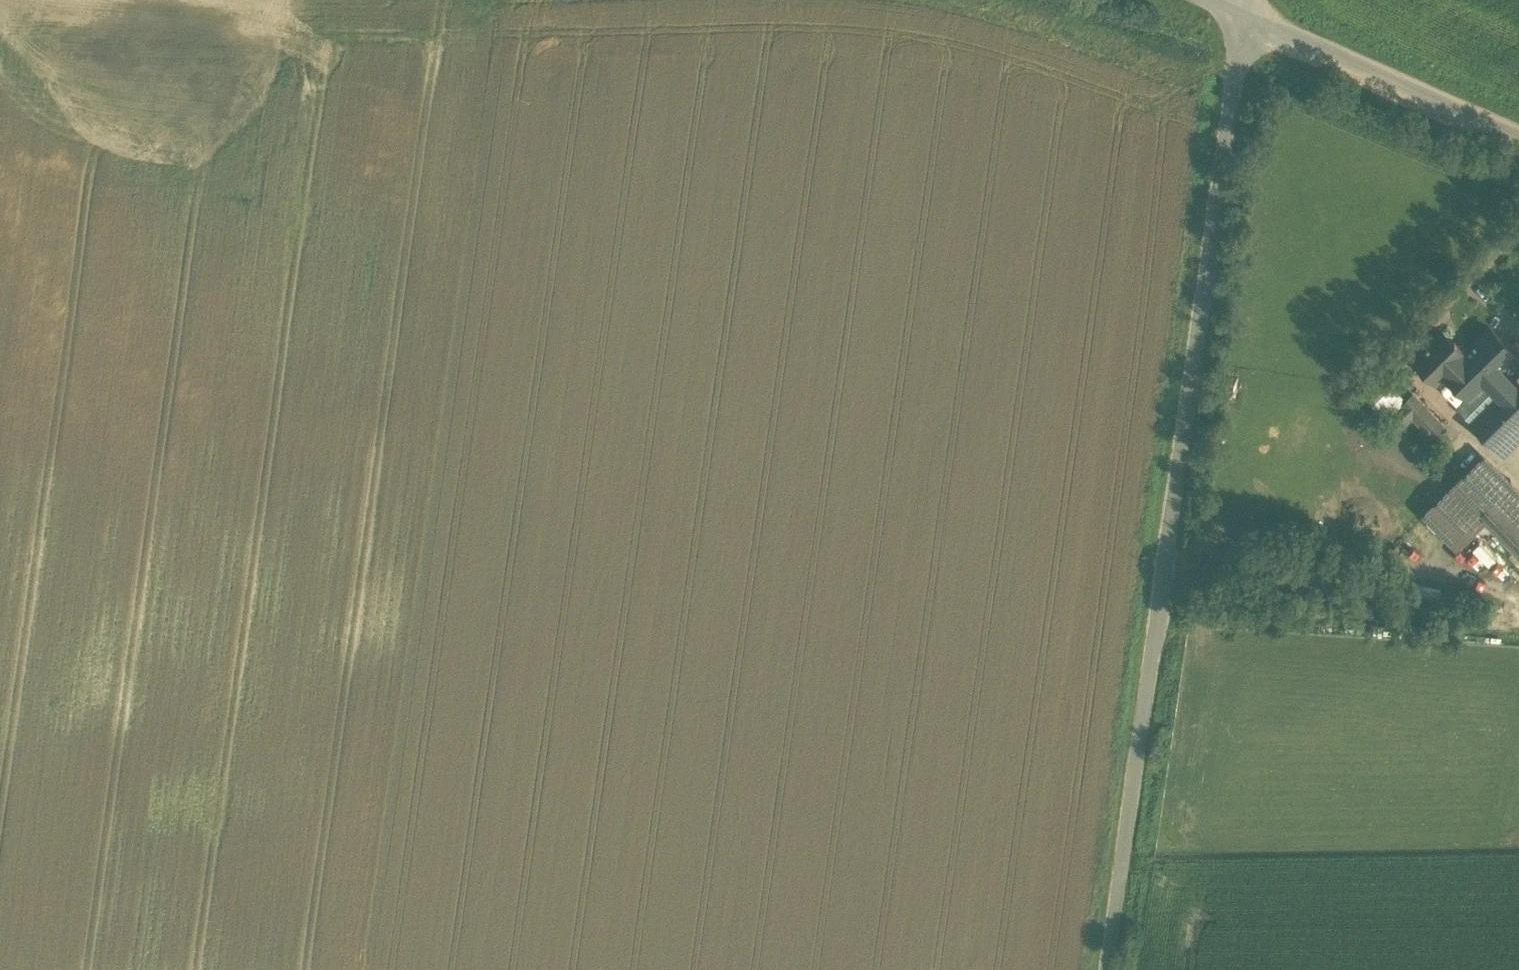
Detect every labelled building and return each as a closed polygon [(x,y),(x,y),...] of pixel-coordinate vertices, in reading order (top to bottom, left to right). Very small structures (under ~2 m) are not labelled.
[(1471,422),(1513,382),(1499,368),(1514,353),(1489,327),(1467,348),(1463,343),(1459,346),(1454,341),(1453,342),(1441,331),(1413,358),(1436,382),(1445,374),(1468,398),(1458,408),(1471,422)] [(1356,388),(1386,418),(1404,399),(1374,369),(1356,388)] [(1513,382),(1471,422),(1495,446),(1518,422),(1518,423),(1518,383),(1515,379),(1513,382)] [(1404,399),(1386,418),(1399,431),(1413,418),(1431,438),(1443,425),(1411,393),(1404,399)] [(1483,457),(1454,486),(1479,512),(1504,489),(1510,484),(1483,457)] [(1479,512),(1481,514),(1518,553),(1518,493),(1510,484),(1504,489),(1479,512)] [(1479,512),(1454,486),(1425,514),(1452,541),(1481,514),(1479,512)]
